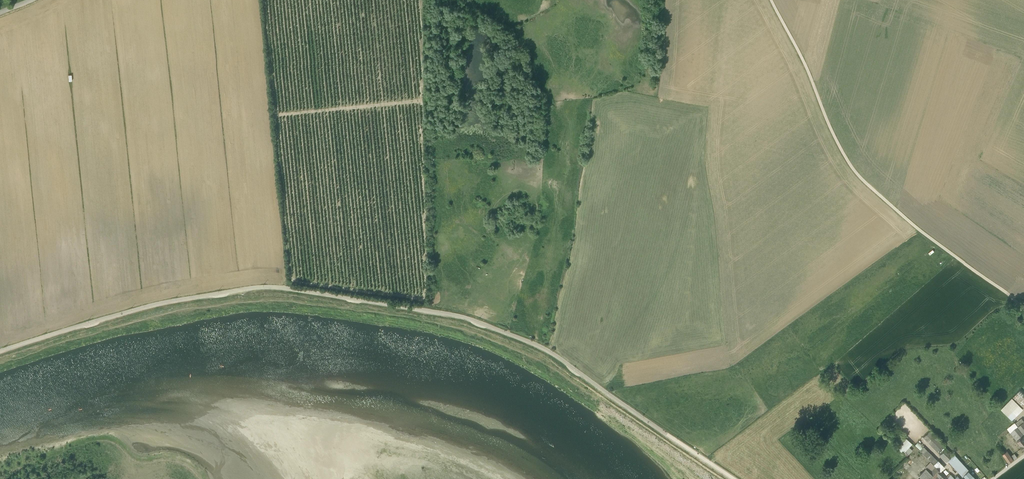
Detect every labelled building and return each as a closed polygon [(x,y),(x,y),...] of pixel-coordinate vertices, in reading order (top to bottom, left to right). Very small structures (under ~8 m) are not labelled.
[(1001,407),(1012,418),(1023,407),(1023,408),(1023,390),(1021,387),(1012,396),(1001,407)] [(1022,416),(1015,422),(1018,425),(1023,420),(1022,416)] [(1017,425),(1018,425),(1014,421),(1007,426),(1010,430),(1010,431),(1023,447),(1023,434),(1017,425)] [(929,428),(922,435),(936,449),(943,443),(929,428)] [(992,437),(997,443),(1003,438),(999,433),(992,437)] [(916,445),(905,435),(896,444),(907,454),(916,445)] [(917,478),(963,478),(957,473),(954,475),(950,471),(946,473),(941,469),(945,465),(919,439),(915,443),(929,457),(931,460),(918,472),(920,476),(917,478)] [(968,478),(976,478),(972,473),(968,469),(968,468),(959,459),(954,452),(953,453),(948,449),(947,447),(947,448),(946,446),(939,454),(946,460),(948,459),(962,474),(963,473),(967,477),(967,478),(968,478)] [(1007,449),(1003,452),(1009,461),(1017,455),(1014,452),(1011,454),(1007,449)]
